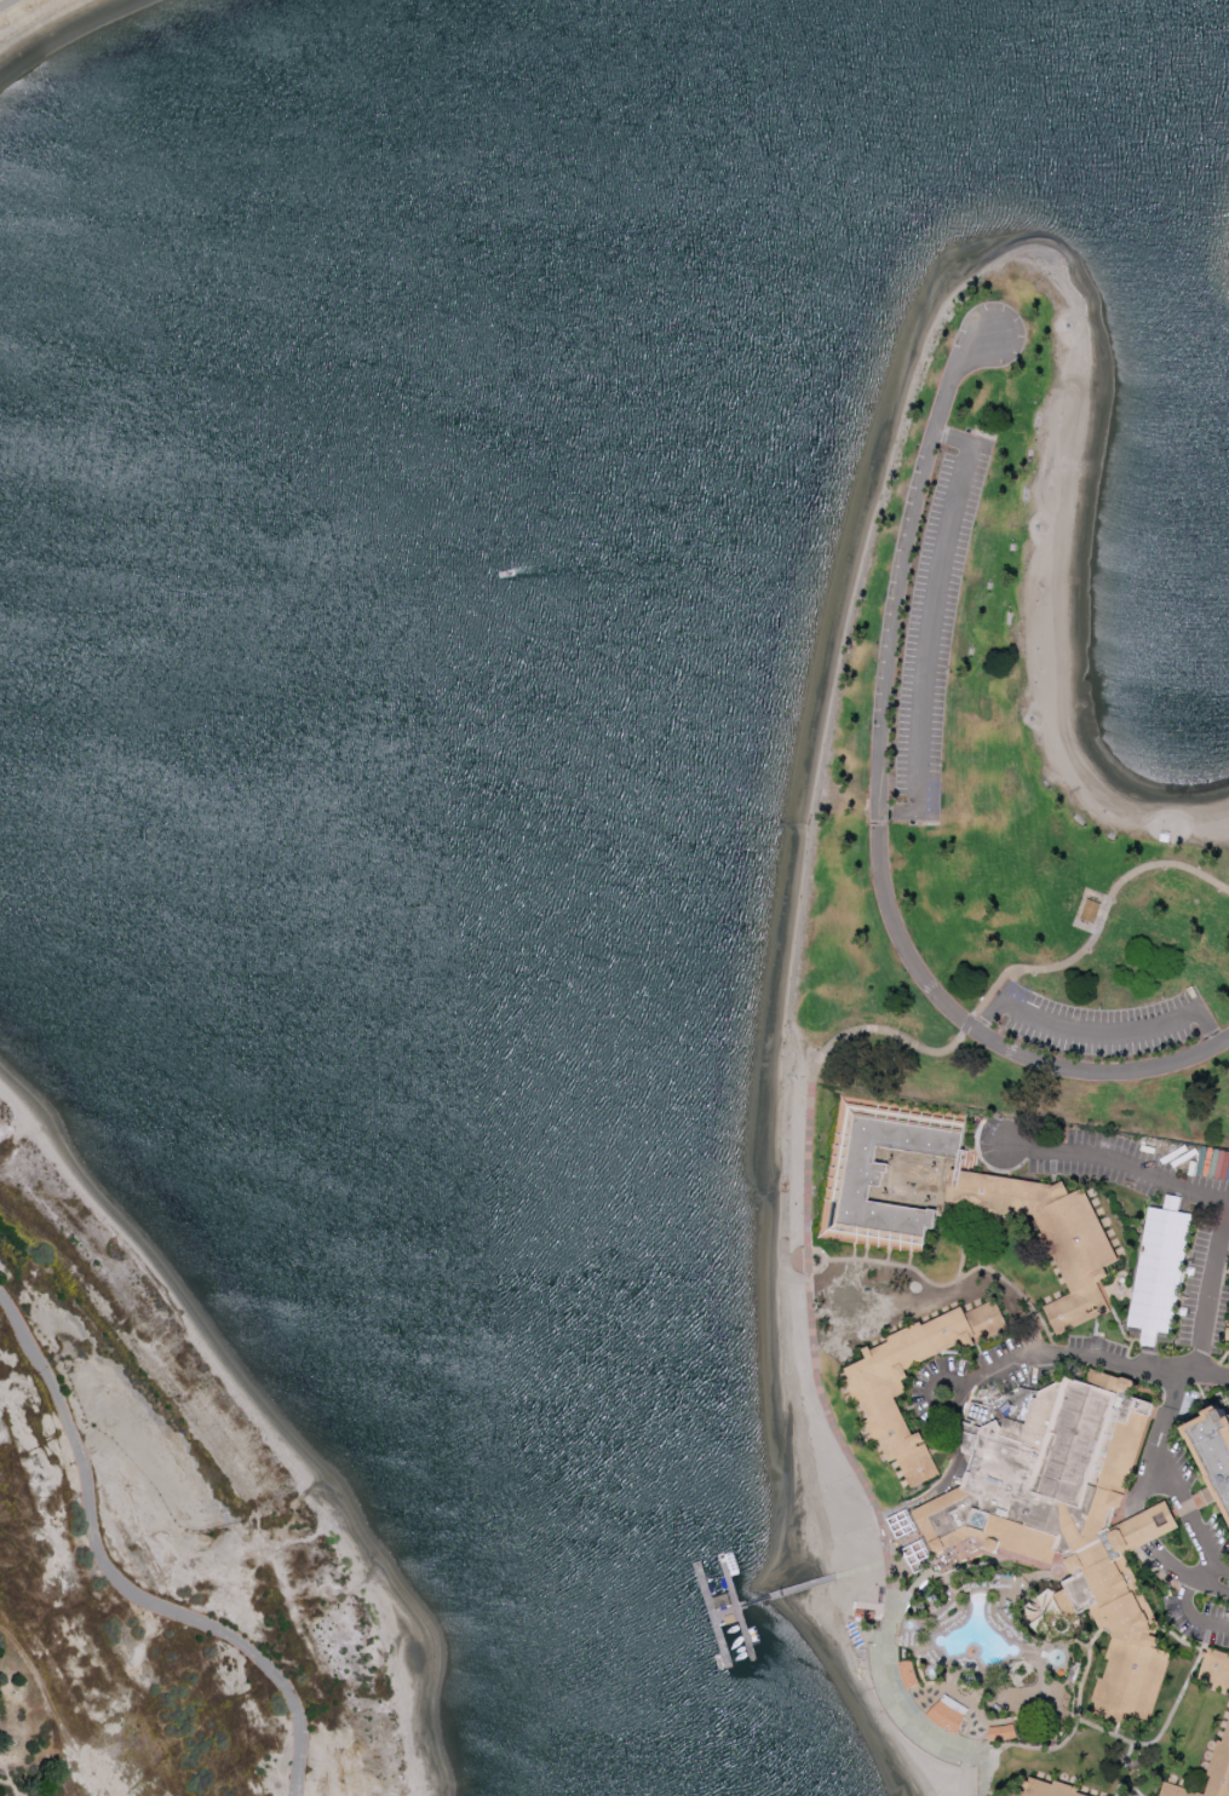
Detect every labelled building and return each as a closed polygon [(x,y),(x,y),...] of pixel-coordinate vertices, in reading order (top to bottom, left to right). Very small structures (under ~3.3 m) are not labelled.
[(1082,920),(1089,900),(1102,905),(1095,923),(1082,920)] [(839,1093),(967,1113),(961,1147),(967,1149),(965,1168),(1058,1184),(1068,1179),(1074,1192),(1087,1186),(1122,1259),(1109,1265),(1114,1273),(1096,1283),(1108,1308),(1059,1331),(1047,1306),(1076,1291),(1040,1219),(942,1202),(937,1228),(929,1227),(924,1255),(816,1237),(839,1093)] [(1149,1204),(1165,1208),(1167,1193),(1182,1196),(1179,1210),(1194,1213),(1172,1334),(1159,1331),(1156,1346),(1141,1342),(1143,1328),(1127,1325),(1149,1204)] [(911,1490),(896,1461),(889,1464),(844,1369),(871,1355),(867,1347),(964,1302),(967,1311),(997,1297),(1011,1328),(971,1346),(967,1340),(908,1368),(912,1374),(903,1378),(908,1389),(896,1395),(915,1434),(921,1432),(942,1475),(911,1490)] [(917,1509),(966,1485),(971,1472),(965,1461),(963,1427),(971,1398),(990,1404),(992,1399),(1018,1386),(1045,1389),(1073,1375),(1090,1380),(1093,1366),(1139,1381),(1136,1394),(1159,1401),(1125,1510),(1118,1508),(1112,1526),(1113,1527),(1126,1554),(1161,1623),(1159,1631),(1167,1635),(1164,1646),(1175,1650),(1152,1721),(1131,1715),(1129,1725),(1091,1714),(1095,1704),(1091,1703),(1099,1675),(1105,1676),(1110,1658),(1108,1657),(1115,1631),(1099,1627),(1090,1606),(1066,1618),(1053,1594),(1070,1587),(1068,1581),(1078,1576),(1066,1550),(1059,1548),(1055,1562),(974,1535),(938,1553),(917,1509)] [(1224,1401),(1228,1411),(1228,1513),(1185,1427),(1207,1416),(1205,1411),(1224,1401)] [(1113,1527),(1135,1516),(1168,1499),(1181,1525),(1145,1543),(1126,1554),(1113,1527)] [(1207,1646),(1228,1653),(1228,1689),(1198,1677),(1207,1646)] [(909,1688),(922,1683),(911,1658),(898,1663),(909,1688)] [(972,1707),(942,1693),(930,1719),(960,1733),(972,1707)] [(1206,1791),(1228,1721),(1228,1795),(1159,1795),(1165,1778),(1206,1791)] [(991,1740),(1017,1738),(1016,1724),(990,1726),(991,1740)] [(1032,1778),(1027,1794),(1021,1791),(1019,1795),(1091,1795),(1032,1778)]
